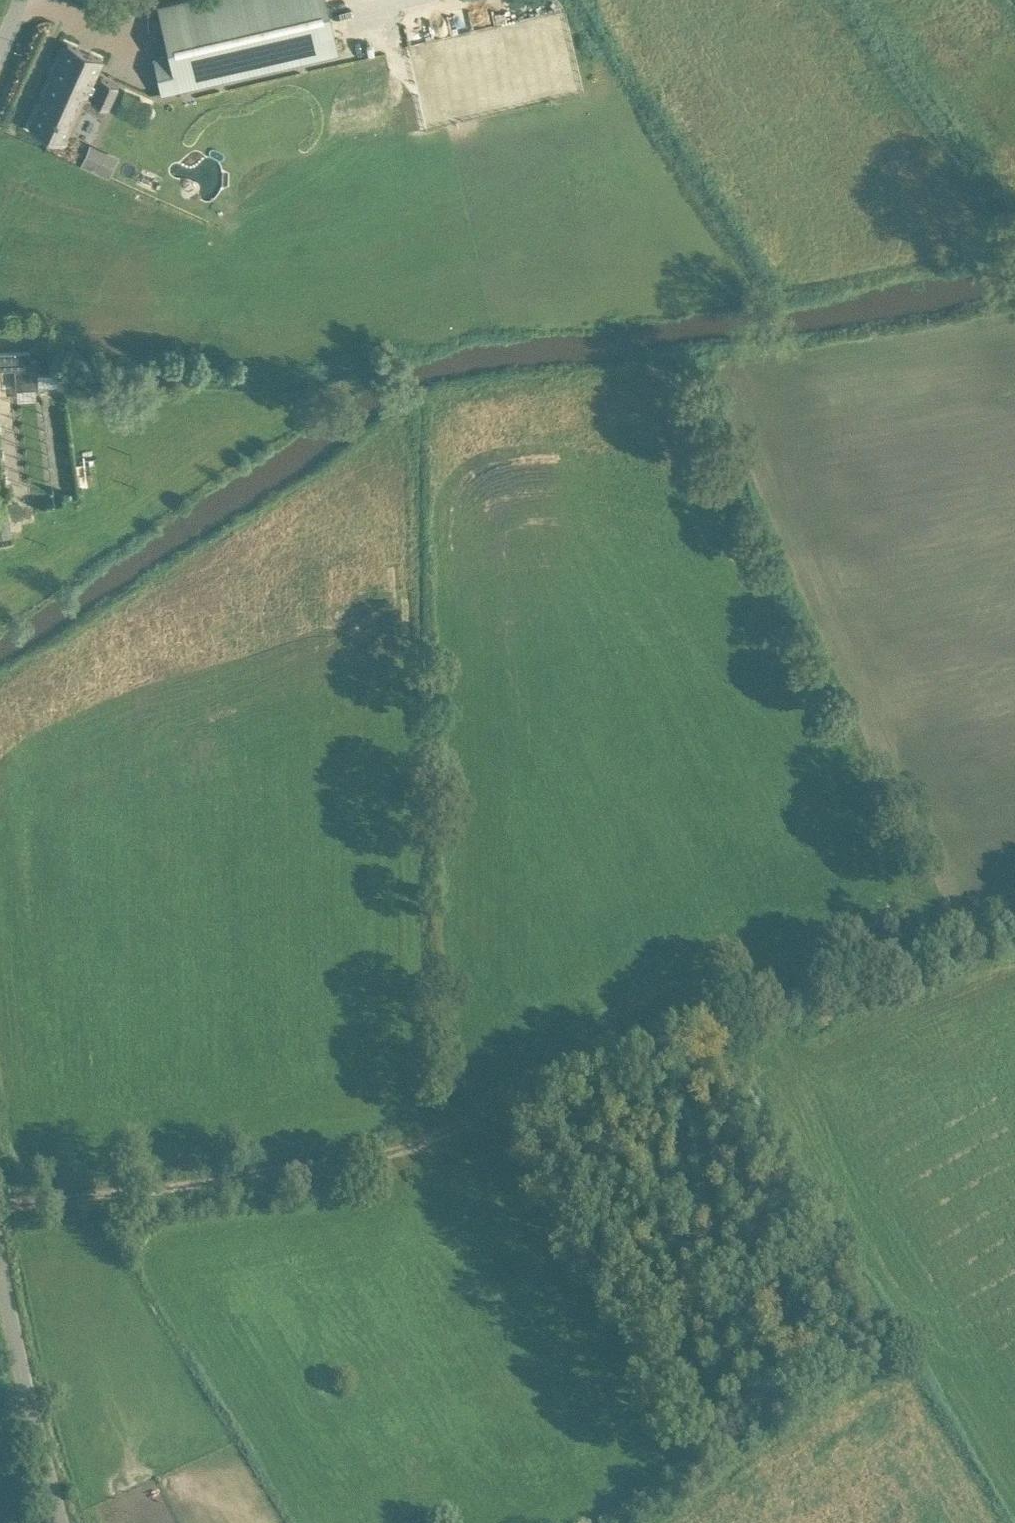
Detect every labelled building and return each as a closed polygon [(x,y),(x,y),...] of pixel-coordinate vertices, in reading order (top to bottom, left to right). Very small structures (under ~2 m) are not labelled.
[(163,90),(335,50),(323,0),(186,0),(160,6),(172,55),(155,59),(163,90)] [(51,78),(29,127),(64,143),(85,94),(92,97),(91,100),(108,108),(118,85),(101,77),(100,81),(93,77),(102,58),(67,42),(67,43),(67,44),(51,78)] [(116,176),(125,154),(94,141),(85,163),(116,176)] [(0,351),(0,369),(15,369),(15,389),(38,388),(38,385),(62,384),(61,373),(38,374),(37,358),(31,358),(31,355),(28,355),(28,351),(0,351)] [(12,535),(4,485),(0,485),(0,537),(12,535)] [(11,505),(19,514),(28,507),(20,497),(11,505)]
